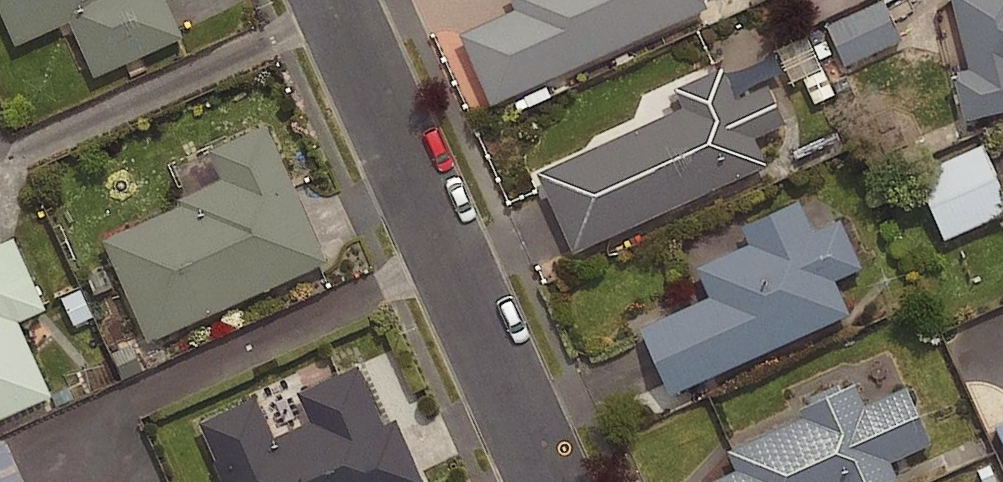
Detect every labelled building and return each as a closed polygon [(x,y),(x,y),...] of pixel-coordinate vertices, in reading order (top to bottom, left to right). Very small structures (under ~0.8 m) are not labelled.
[(15,43),(71,19),(95,73),(182,34),(166,0),(0,0),(0,9),(15,43)] [(517,7),(462,31),(493,102),(711,7),(708,0),(514,0),(517,7)] [(970,64),(956,67),(968,117),(1002,108),(1002,0),(954,0),(970,64)] [(738,97),(723,65),(677,86),(685,104),(538,170),(575,251),(769,163),(757,136),(787,122),(769,83),(738,97)] [(328,259),(267,123),(211,148),(224,177),(179,197),(182,202),(103,237),(148,338),(328,259)] [(983,140),(916,169),(944,234),(1002,208),(1002,186),(983,140)] [(815,227),(801,196),(742,222),(751,240),(697,264),(710,294),(642,325),(672,391),(851,310),(836,278),(863,265),(840,216),(815,227)] [(14,236),(0,242),(0,417),(53,393),(19,319),(46,307),(14,236)] [(359,362),(296,390),(308,418),(275,433),(258,394),(200,420),(228,481),(424,481),(425,481),(397,418),(386,423),(359,362)] [(858,380),(800,406),(804,415),(729,448),(737,467),(703,481),(885,481),(900,475),(893,460),(933,442),(908,384),(868,402),(858,380)] [(3,438),(0,439),(0,481),(23,481),(3,438)]
